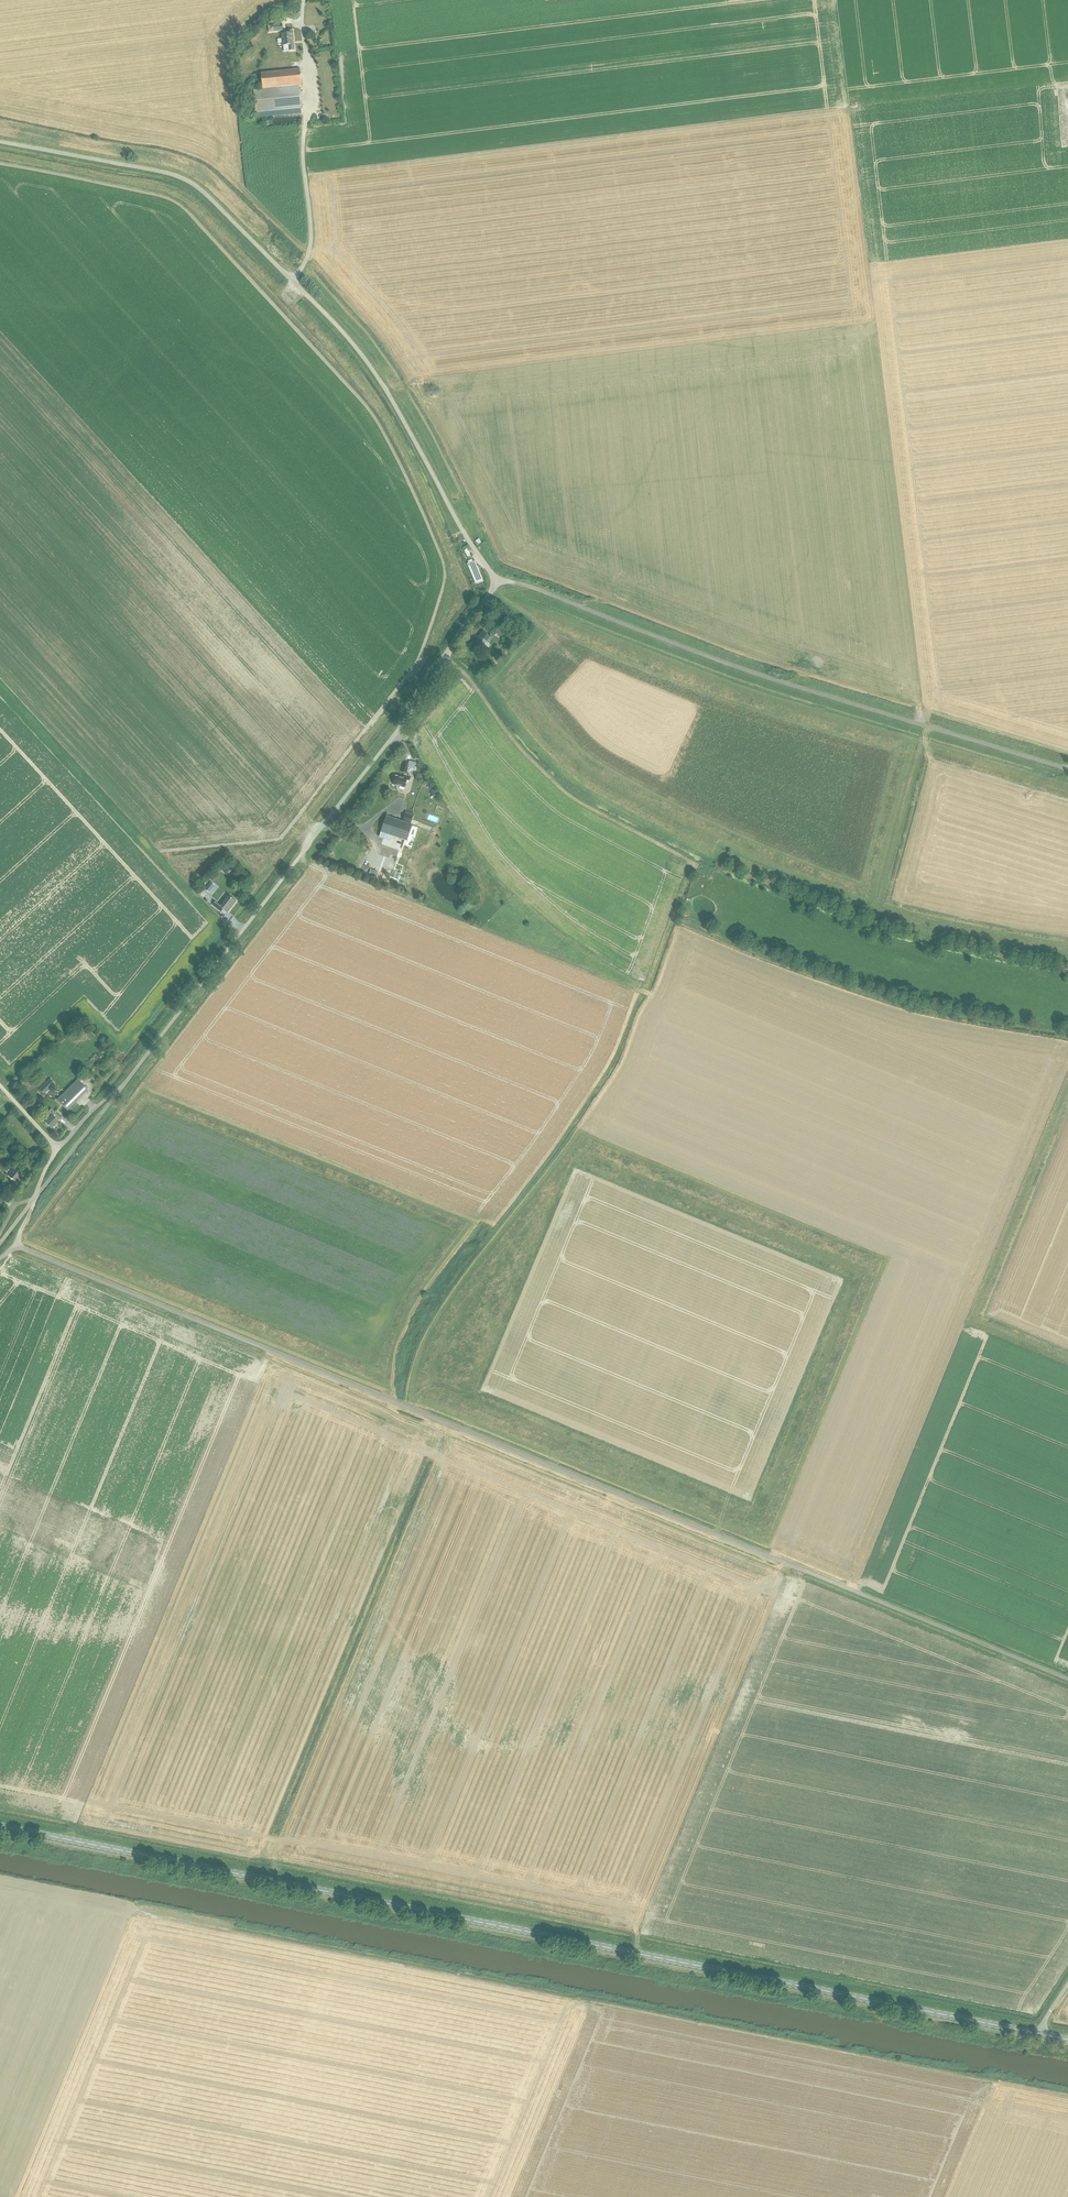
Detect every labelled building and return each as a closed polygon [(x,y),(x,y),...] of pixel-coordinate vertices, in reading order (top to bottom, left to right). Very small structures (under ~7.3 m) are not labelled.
[(273,25),(268,25),(268,26),(269,32),(274,32),(283,31),(282,24),(273,25)] [(288,33),(281,34),(283,46),(284,51),(289,51),(290,50),(290,51),(295,50),(294,44),(293,44),(293,41),(294,41),(293,30),(292,30),(287,30),(288,33)] [(254,91),(256,112),(301,108),(299,86),(301,86),(300,69),(261,73),(263,90),(254,91)] [(468,547),(465,549),(469,558),(470,559),(473,558),(468,547)] [(472,560),(468,561),(476,580),(482,578),(475,561),(473,562),(472,560)] [(502,637),(504,633),(496,627),(494,631),(502,637)] [(480,639),(475,645),(485,652),(488,648),(491,645),(487,642),(490,637),(483,632),(479,637),(480,639)] [(404,762),(402,772),(405,773),(406,773),(407,766),(412,767),(413,763),(408,762),(408,763),(404,762)] [(395,780),(393,785),(405,787),(407,779),(410,780),(411,776),(405,775),(406,773),(405,773),(403,778),(395,776),(394,780),(395,780)] [(413,817),(405,814),(403,820),(411,822),(413,817)] [(407,841),(412,825),(386,816),(380,832),(407,841)] [(228,912),(236,901),(229,896),(221,906),(215,902),(213,905),(221,911),(223,908),(228,912)] [(43,1094),(54,1083),(50,1078),(39,1090),(43,1094)] [(67,1110),(88,1090),(78,1079),(57,1100),(67,1110)] [(58,1121),(58,1120),(60,1118),(56,1113),(55,1114),(54,1113),(55,1112),(51,1108),(50,1109),(51,1110),(47,1114),(46,1113),(45,1114),(49,1118),(45,1122),(51,1129),(59,1121),(58,1121)] [(15,1182),(22,1173),(14,1167),(7,1175),(15,1182)]
